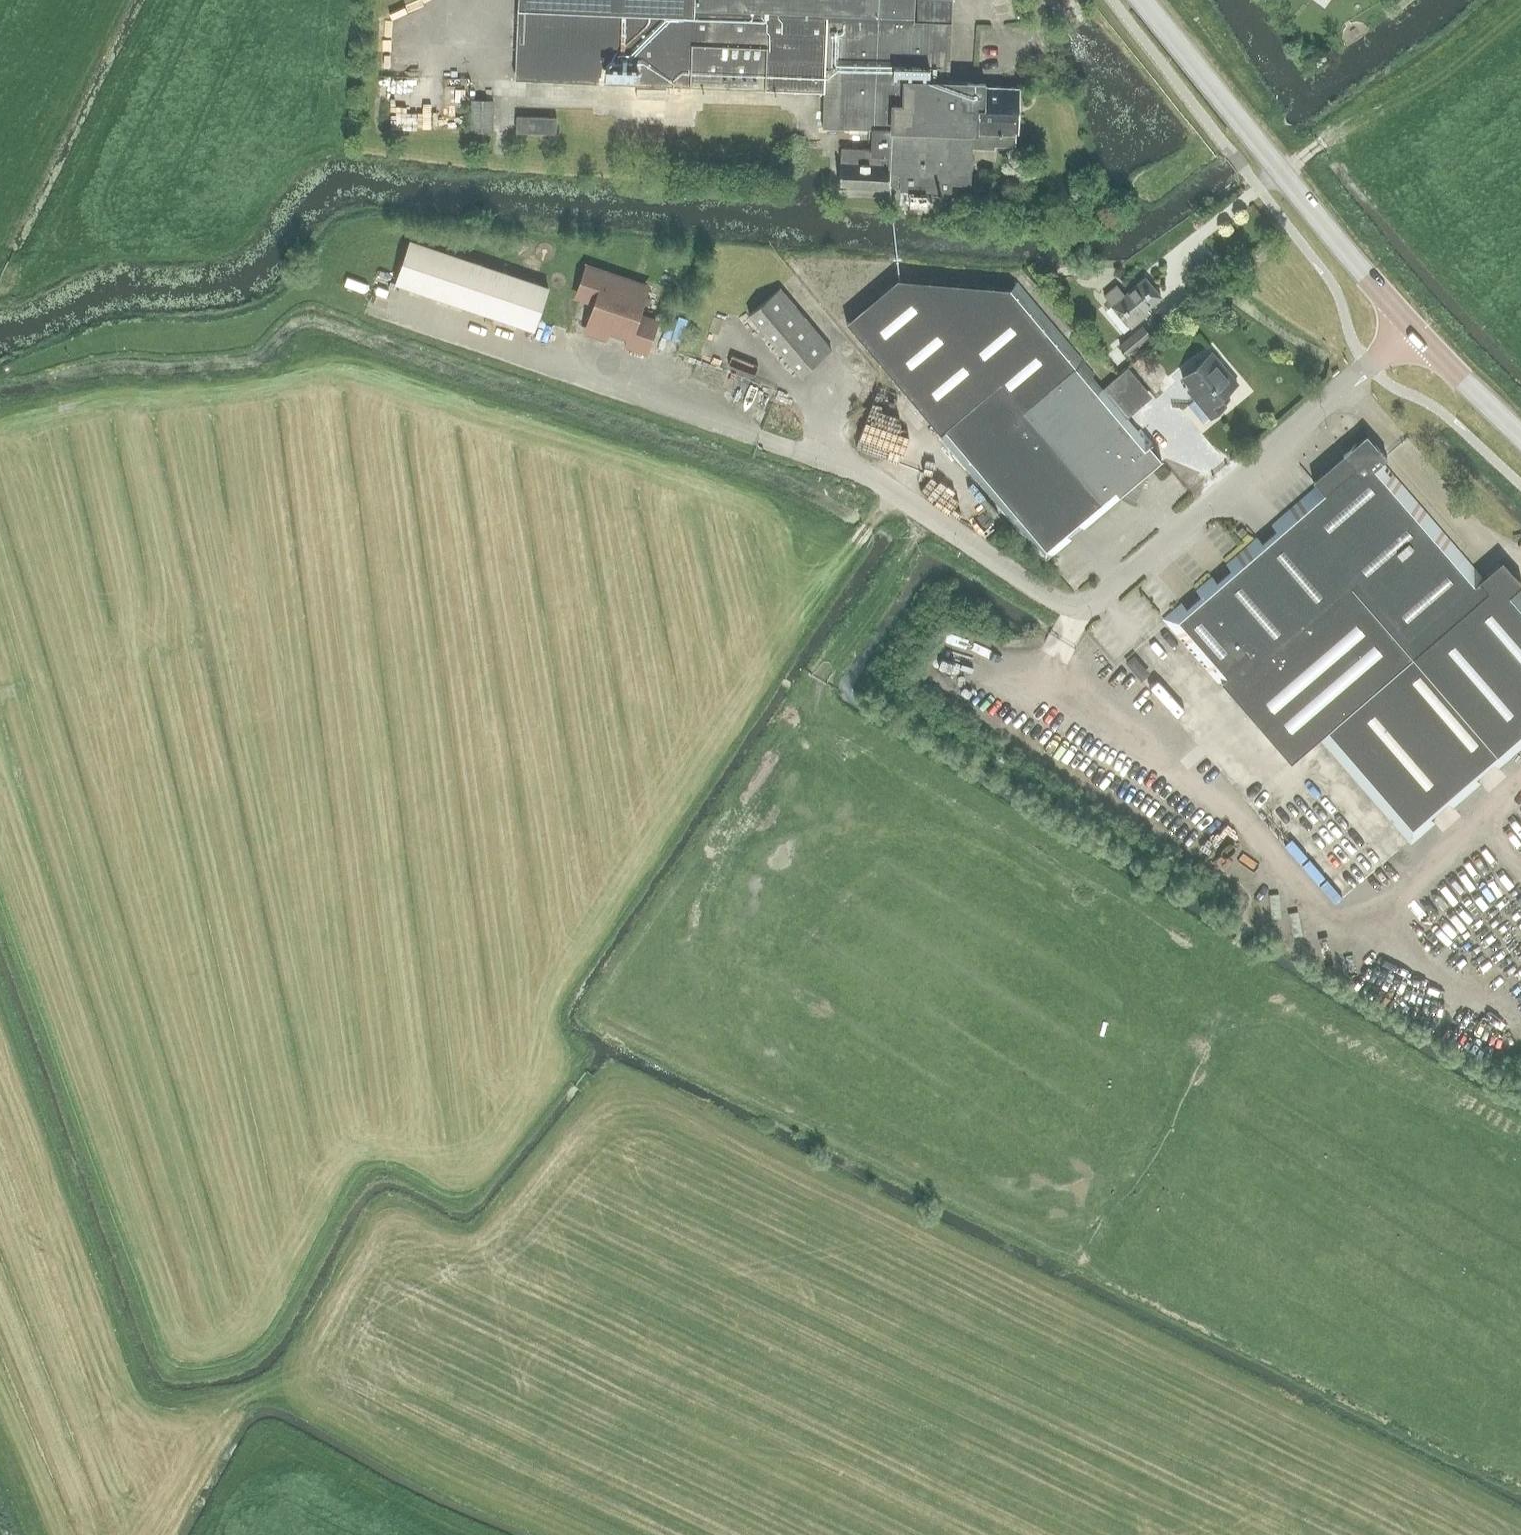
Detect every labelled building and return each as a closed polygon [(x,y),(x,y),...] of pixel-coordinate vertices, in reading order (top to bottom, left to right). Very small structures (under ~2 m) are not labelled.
[(520,31),(517,31),(516,64),(519,64),(519,76),(540,77),(824,88),(823,127),(873,129),(872,150),(842,148),(841,163),(840,187),(889,190),(889,186),(892,186),(901,186),(901,190),(937,191),(936,200),(945,200),(946,191),(951,191),(951,183),(970,184),(972,146),(993,147),(993,144),(1016,145),(1018,132),(1020,88),(986,86),(986,84),(945,83),(947,24),(951,24),(952,0),(919,0),(918,21),(911,21),(912,0),(522,0),(520,31)] [(494,99),(471,99),(470,131),(493,132),(494,99)] [(557,134),(557,118),(517,116),(517,132),(557,134)] [(396,283),(424,292),(439,249),(411,240),(396,283)] [(437,297),(452,302),(466,259),(439,249),(424,292),(437,297)] [(452,302),(478,311),(493,268),(466,259),(452,302)] [(637,314),(647,286),(588,266),(578,296),(597,303),(587,331),(608,338),(612,327),(629,333),(625,344),(646,351),(656,321),(637,314)] [(493,268),(478,311),(506,320),(520,277),(493,268)] [(1002,280),(900,271),(842,319),(1008,515),(1037,549),(1153,451),(1006,276),(1002,280)] [(548,287),(520,277),(506,320),(534,329),(548,287)] [(1147,308),(1162,296),(1145,277),(1125,294),(1117,285),(1105,295),(1113,305),(1106,310),(1125,331),(1130,327),(1131,329),(1150,312),(1147,308)] [(780,288),(749,314),(801,375),(832,349),(780,288)] [(1130,355),(1154,335),(1143,324),(1119,344),(1130,355)] [(1212,353),(1209,355),(1183,377),(1192,388),(1188,391),(1211,418),(1226,405),(1220,398),(1238,383),(1213,353),(1212,353)] [(1118,376),(1142,405),(1153,395),(1129,366),(1118,376)] [(1367,435),(1343,455),(1350,462),(1334,476),(1337,479),(1324,491),(1321,488),(1274,528),(1277,531),(1263,544),(1260,540),(1229,567),(1232,571),(1217,583),(1214,579),(1198,593),(1201,597),(1187,609),(1184,606),(1175,613),(1165,623),(1292,761),(1320,739),(1412,844),(1520,747),(1520,596),(1515,589),(1520,584),(1520,581),(1502,560),(1480,580),(1471,569),(1467,572),(1455,558),(1459,555),(1380,465),(1387,458),(1367,435)]
